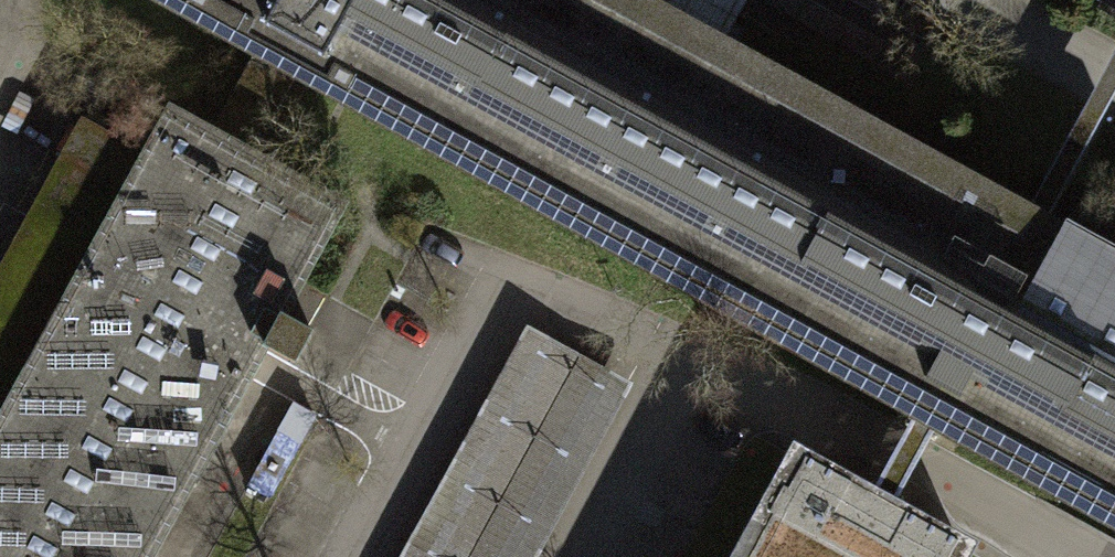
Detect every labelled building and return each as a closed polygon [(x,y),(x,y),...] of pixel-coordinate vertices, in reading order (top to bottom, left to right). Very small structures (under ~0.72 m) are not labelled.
[(1114,518),(1114,246),(1053,213),(1044,208),(1032,202),(656,0),(150,0),(248,53),(292,76),(917,411),(929,418),(946,427),(1114,518)] [(1032,202),(1053,213),(1114,99),(1114,48),(1095,85),(1032,202)] [(202,134),(247,158),(257,140),(292,76),(248,53),(202,134)] [(264,340),(297,358),(312,331),(278,313),(336,206),(247,158),(202,134),(171,118),(148,160),(81,124),(61,159),(129,196),(45,351),(0,327),(0,556),(146,556),(264,340)] [(628,377),(531,325),(405,556),(530,556),(628,377)] [(315,418),(291,405),(246,489),(271,502),(315,418)] [(896,450),(872,497),(886,505),(901,513),(925,467),(946,427),(917,411),(896,450)] [(959,544),(901,513),(886,505),(872,497),(797,457),(742,556),(952,556),(959,544)]
